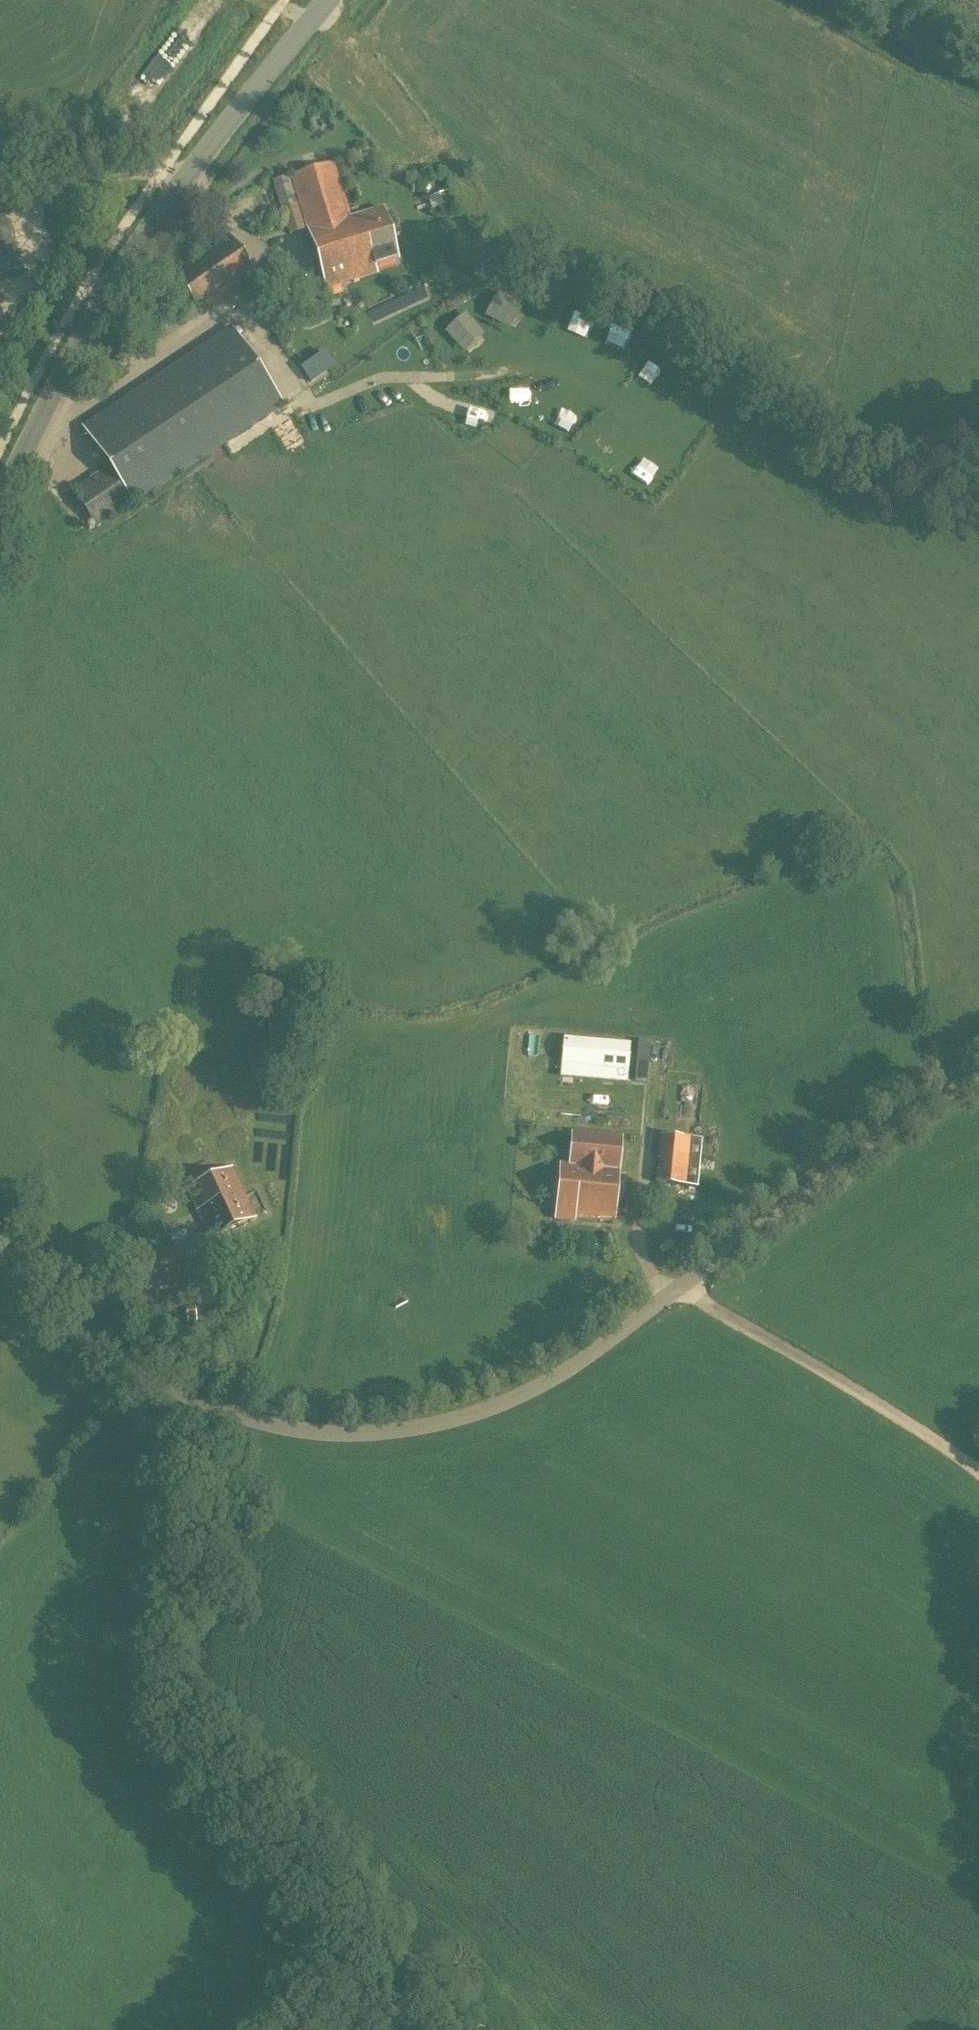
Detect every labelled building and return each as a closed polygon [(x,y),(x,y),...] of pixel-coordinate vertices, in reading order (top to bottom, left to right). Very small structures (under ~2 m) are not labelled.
[(292,178),(327,290),(377,274),(375,267),(398,260),(382,209),(350,219),(333,165),(292,178)] [(275,184),(291,235),(305,230),(289,180),(275,184)] [(20,271),(0,206),(0,277),(20,271)] [(257,277),(226,235),(172,274),(201,315),(257,277)] [(498,293),(485,318),(508,331),(522,305),(498,293)] [(466,314),(444,334),(463,354),(484,335),(466,314)] [(281,401),(230,326),(82,426),(108,465),(71,490),(95,526),(281,401)] [(325,352),(302,369),(311,382),(334,366),(325,352)] [(631,1042),(563,1036),(559,1076),(627,1082),(631,1042)] [(635,1037),(634,1079),(651,1079),(652,1037),(635,1037)] [(569,1134),(568,1167),(559,1167),(557,1213),(616,1218),(620,1137),(569,1134)] [(660,1136),(655,1183),(698,1187),(702,1139),(660,1136)] [(189,1189),(211,1237),(253,1218),(231,1170),(189,1189)]
